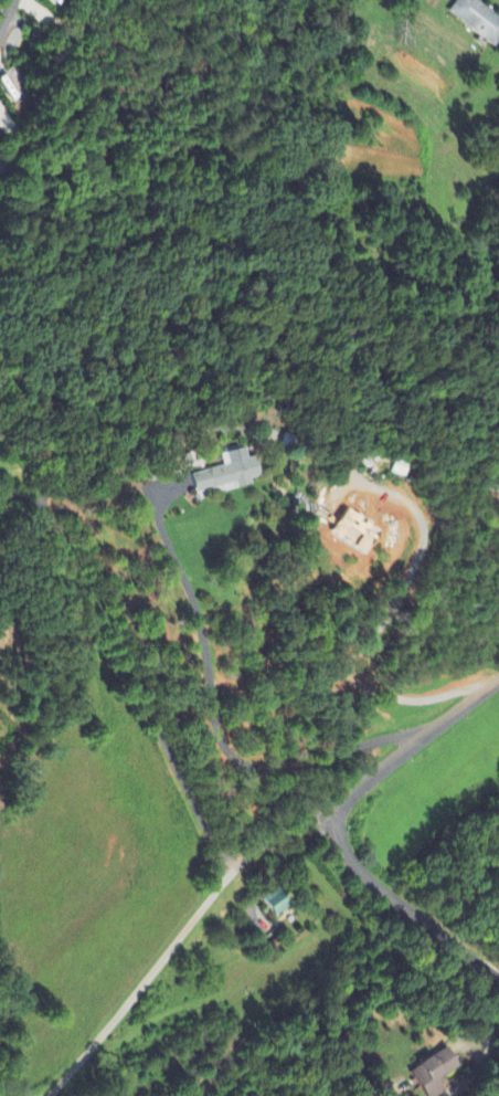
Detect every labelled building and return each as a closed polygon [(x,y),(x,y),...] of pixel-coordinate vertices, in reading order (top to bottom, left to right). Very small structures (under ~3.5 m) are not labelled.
[(498,41),(498,21),(472,0),(458,0),(447,13),(492,49),(498,41)] [(191,475),(196,494),(222,488),(223,493),(250,487),(248,480),(258,478),(254,459),(246,461),(243,449),(225,454),(228,466),(191,475)] [(291,906),(277,888),(261,900),(276,918),(291,906)] [(444,1049),(407,1074),(422,1095),(440,1095),(443,1094),(436,1083),(457,1069),(444,1049)]
